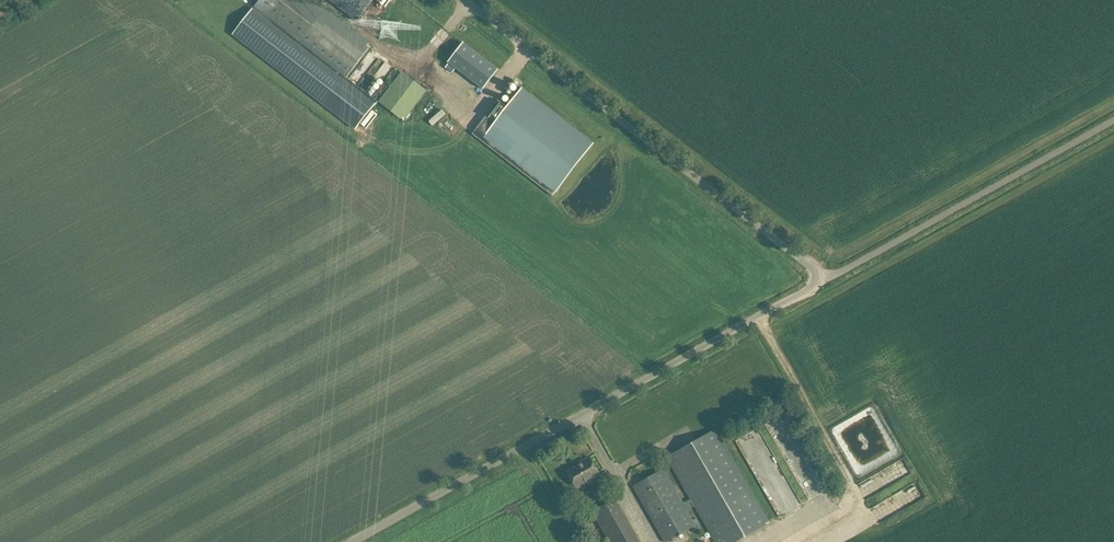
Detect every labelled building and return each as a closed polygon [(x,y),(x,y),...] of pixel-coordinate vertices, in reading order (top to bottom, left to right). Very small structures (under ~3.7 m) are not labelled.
[(261,0),(255,7),(346,78),(370,47),(367,45),(368,44),(312,0),(260,0),(261,0)] [(357,21),(374,0),(330,0),(357,21)] [(255,7),(233,36),(357,131),(378,103),(346,78),(255,7)] [(463,43),(448,62),(484,89),(499,69),(463,43)] [(380,101),(405,120),(428,90),(403,70),(380,101)] [(592,142),(522,88),(507,107),(499,100),(473,134),(551,195),(592,142)] [(696,525),(688,510),(695,506),(716,541),(735,541),(769,522),(716,429),(667,457),(691,499),(683,503),(664,469),(633,486),(639,496),(665,541),(666,541),(696,525)] [(568,472),(577,488),(600,475),(590,457),(582,462),(583,463),(568,472)] [(610,541),(640,541),(615,499),(593,512),(610,541)]
